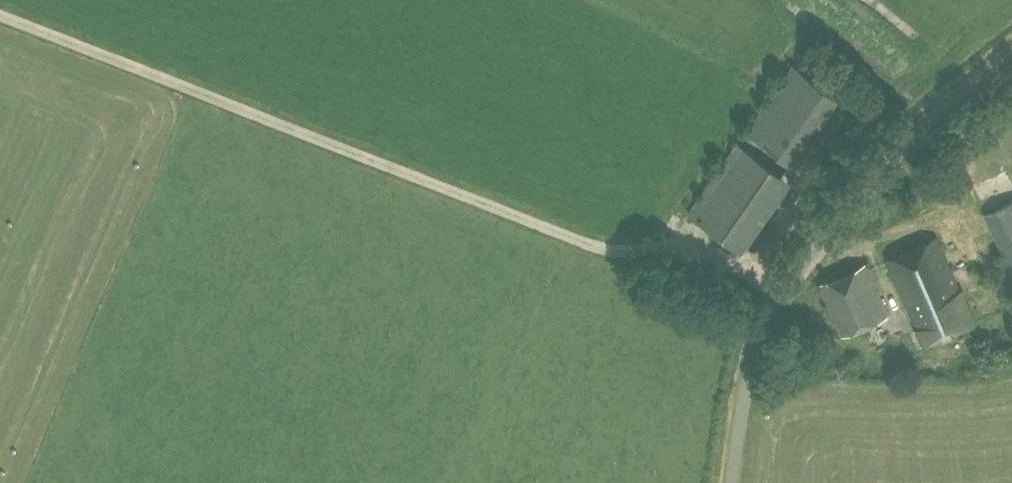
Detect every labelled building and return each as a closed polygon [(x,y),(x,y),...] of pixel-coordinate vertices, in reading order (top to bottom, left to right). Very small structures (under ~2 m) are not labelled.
[(744,119),(750,123),(746,130),(793,162),(839,94),(792,62),(756,114),(750,110),(744,119)] [(760,229),(770,208),(736,192),(739,186),(719,177),(701,215),(726,227),(734,210),(751,218),(745,230),(748,232),(752,225),(760,229)] [(986,212),(1011,268),(1011,200),(986,212)] [(888,261),(918,328),(915,329),(923,347),(977,323),(966,298),(963,299),(936,239),(888,261)] [(865,263),(821,284),(844,335),(889,314),(865,263)]
